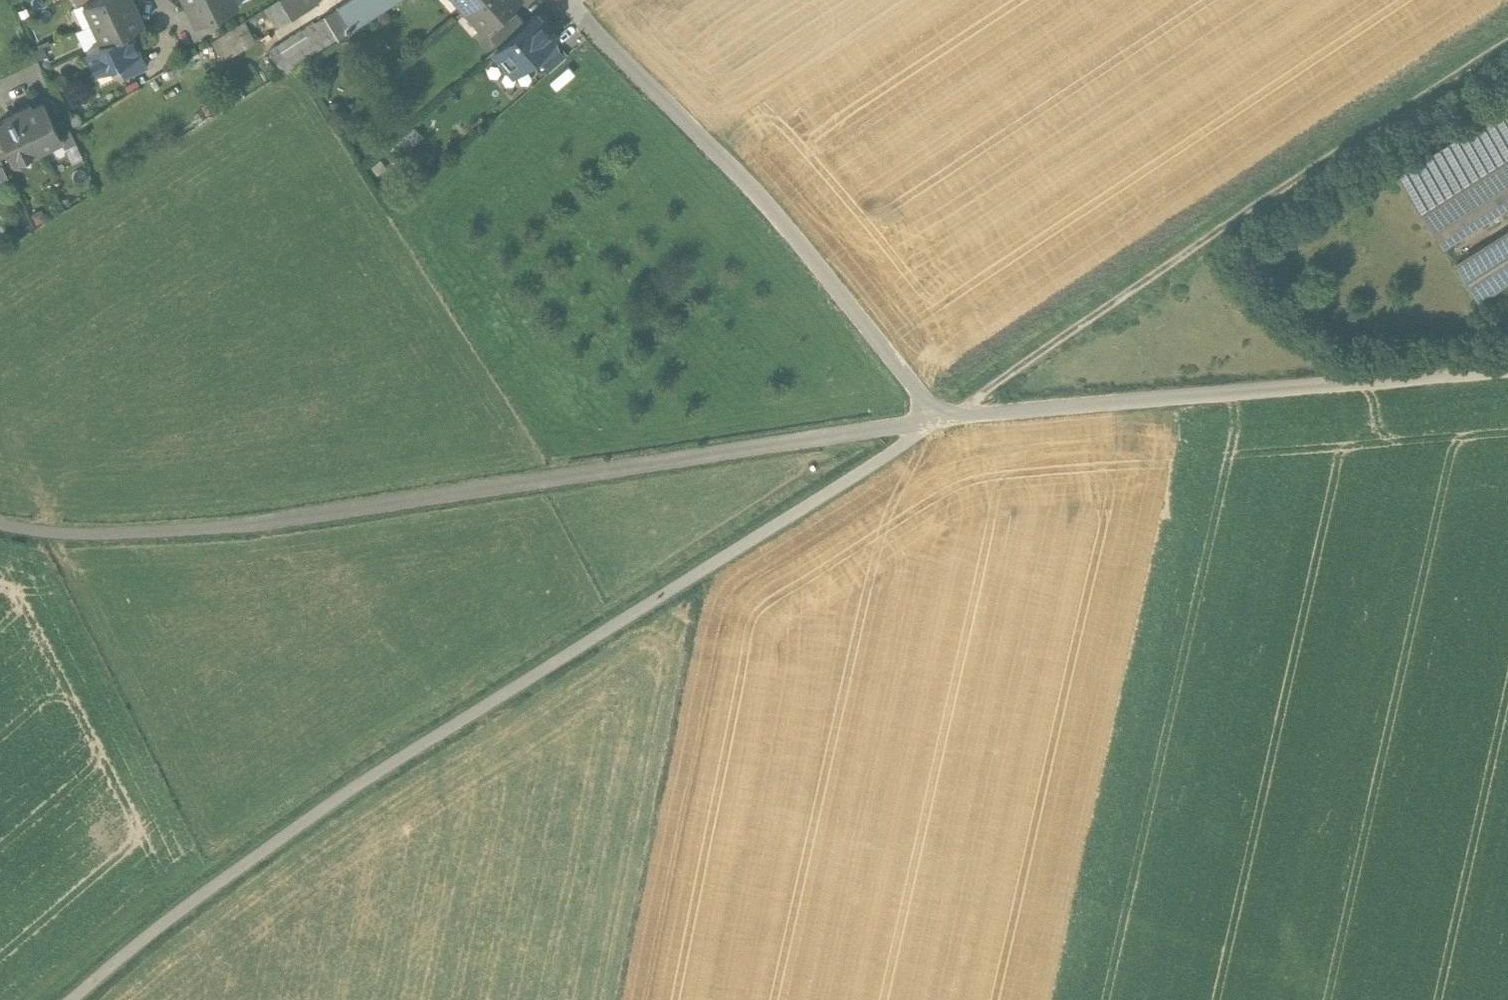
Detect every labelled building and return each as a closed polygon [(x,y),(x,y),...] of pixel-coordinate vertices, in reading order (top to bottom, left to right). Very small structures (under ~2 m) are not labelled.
[(73,8),(75,7),(82,4),(90,0),(70,0),(73,8)] [(92,23),(134,3),(133,0),(90,0),(82,4),(92,23)] [(236,0),(195,0),(186,4),(195,24),(238,4),(236,0)] [(264,6),(276,26),(317,0),(274,0),(264,6)] [(268,50),(282,72),(395,0),(345,0),(268,50)] [(466,8),(476,0),(459,0),(466,8)] [(466,8),(483,28),(503,11),(503,10),(509,5),(515,0),(476,0),(466,8)] [(143,23),(134,3),(92,23),(101,42),(129,29),(129,30),(143,23)] [(84,27),(92,23),(82,4),(75,7),(84,27)] [(490,37),(498,47),(525,23),(518,14),(490,37)] [(555,35),(536,14),(525,23),(498,47),(494,51),(499,57),(500,57),(512,70),(526,58),(527,59),(533,53),(550,39),(555,35)] [(129,29),(101,42),(86,49),(96,70),(116,60),(138,49),(129,30),(129,29)] [(558,48),(550,39),(533,53),(541,63),(558,48)] [(146,66),(138,49),(116,60),(124,76),(146,66)] [(18,111),(37,150),(59,139),(60,138),(53,125),(43,102),(32,108),(30,105),(18,111)] [(1399,173),(1444,246),(1507,205),(1507,104),(1399,173)] [(18,111),(5,117),(7,120),(0,123),(0,133),(9,152),(13,161),(37,150),(18,111)] [(53,125),(60,138),(59,139),(63,147),(75,141),(64,120),(53,125)] [(9,152),(0,133),(0,156),(9,152)] [(1456,264),(1480,301),(1507,283),(1507,231),(1456,264)]
